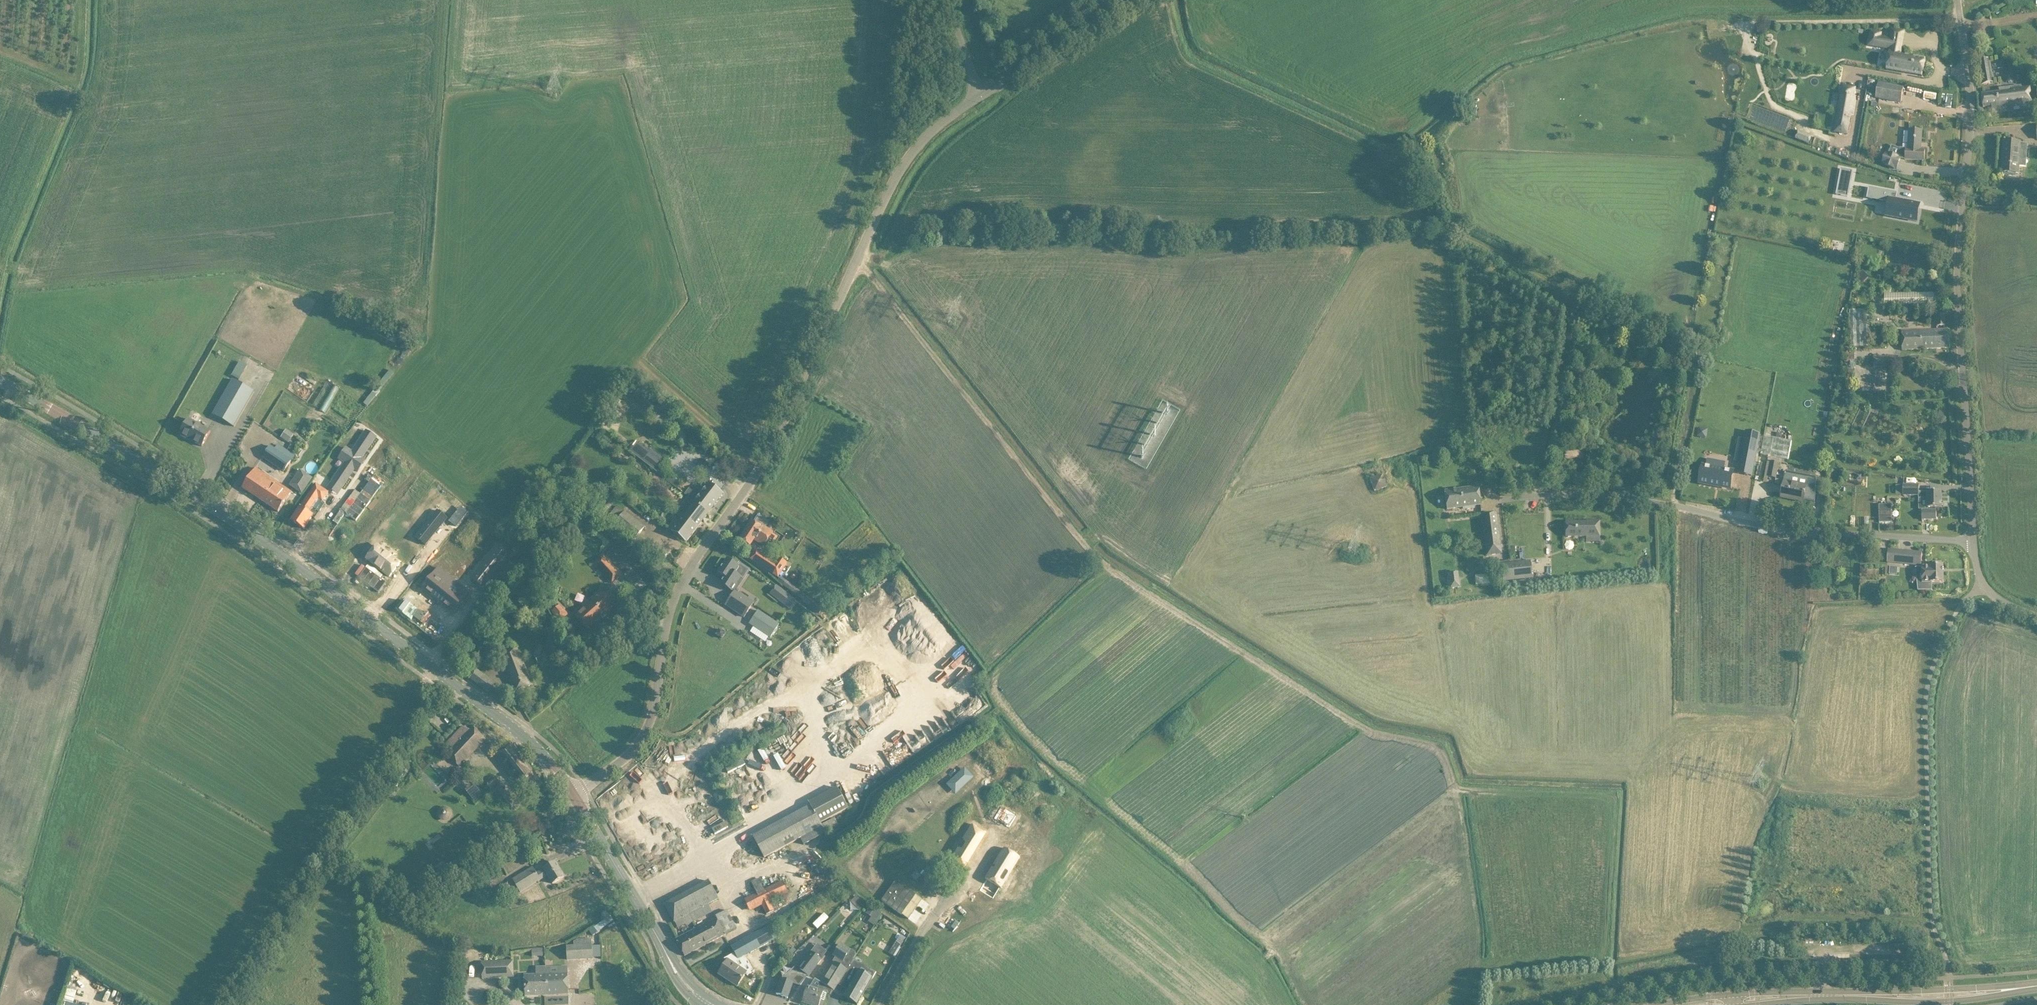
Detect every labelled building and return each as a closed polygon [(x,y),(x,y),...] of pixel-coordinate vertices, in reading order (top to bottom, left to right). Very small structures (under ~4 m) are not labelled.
[(1925,60),(1899,56),(1901,48),(1891,46),(1891,42),(1874,39),(1872,47),(1876,48),(1884,49),(1890,50),(1892,50),(1891,54),(1889,54),(1887,70),(1886,72),(1922,78),(1925,60)] [(1978,61),(1982,85),(1989,84),(1985,60),(1978,61)] [(1875,98),(1901,103),(1904,88),(1878,84),(1875,98)] [(2030,109),(2029,102),(2031,102),(2030,89),(1982,94),(1983,107),(1992,106),(1993,113),(2030,109)] [(1842,94),(1835,132),(1846,134),(1853,96),(1842,94)] [(1905,160),(1925,161),(1925,150),(1921,150),(1922,130),(1909,129),(1908,149),(1906,149),(1905,160)] [(2026,158),(2027,144),(2020,144),(2020,142),(2014,142),(2004,141),(2002,172),(2006,172),(2005,175),(2013,176),(2013,173),(2018,173),(2019,158),(2026,158)] [(1888,155),(1886,155),(1883,164),(1885,165),(1885,166),(1894,169),(1894,168),(1896,169),(1900,159),(1898,159),(1898,158),(1889,155),(1888,155)] [(1869,188),(1867,198),(1889,203),(1886,215),(1917,221),(1920,205),(1891,199),(1892,192),(1869,188)] [(1887,289),(1884,289),(1884,306),(1885,306),(1894,306),(1894,305),(1938,304),(1938,292),(1891,293),(1891,289),(1887,289)] [(1936,314),(1937,326),(1945,326),(1944,314),(1936,314)] [(1902,331),(1902,350),(1950,348),(1949,330),(1939,330),(1902,331)] [(243,381),(249,365),(239,361),(233,377),(243,381)] [(234,427),(254,392),(233,380),(213,415),(234,427)] [(321,409),(326,411),(338,388),(334,385),(321,409)] [(618,398),(612,406),(615,409),(621,401),(618,398)] [(211,432),(188,419),(179,435),(190,441),(191,440),(202,447),(211,432)] [(294,435),(286,430),(281,438),(289,443),(294,435)] [(345,463),(333,481),(342,488),(355,470),(358,472),(365,461),(362,459),(376,438),(366,431),(352,452),(346,448),(339,459),(345,463)] [(1745,439),(1740,462),(1754,465),(1759,441),(1745,439)] [(664,463),(664,462),(640,443),(632,453),(677,488),(683,479),(664,463)] [(292,460),(281,453),(271,445),(262,457),(284,472),(292,460)] [(1777,478),(1780,463),(1771,461),(1768,477),(1777,478)] [(1700,483),(1730,489),(1734,471),(1703,466),(1700,483)] [(292,492),(256,468),(242,488),(278,512),(292,492)] [(302,495),(312,478),(302,472),(299,470),(288,486),(302,495)] [(1381,473),(1368,476),(1371,491),(1384,487),(1381,473)] [(1784,481),(1781,497),(1804,502),(1804,499),(1815,501),(1816,479),(1792,474),(1791,482),(1784,481)] [(291,521),(304,529),(313,515),(309,513),(319,499),(322,501),(328,491),(316,483),(291,521)] [(684,494),(687,496),(709,513),(723,494),(709,483),(704,489),(697,484),(692,490),(689,488),(684,494)] [(1919,497),(1919,499),(1928,498),(1928,512),(1923,512),(1923,520),(1938,520),(1938,508),(1942,508),(1942,492),(1922,492),(1922,485),(1903,486),(1903,497),(1919,497)] [(1474,508),(1473,506),(1481,505),(1478,487),(1444,492),(1447,510),(1464,507),(1464,510),(1474,508)] [(672,531),(678,536),(686,542),(709,513),(687,496),(675,513),(682,518),(672,531)] [(1891,504),(1878,504),(1878,522),(1891,522),(1891,504)] [(608,517),(634,539),(644,528),(618,505),(608,517)] [(436,512),(415,539),(424,547),(446,520),(436,512)] [(343,513),(333,528),(355,544),(361,534),(355,530),(359,525),(343,513)] [(1481,515),(1486,557),(1502,555),(1497,513),(1481,515)] [(752,522),(740,539),(750,545),(754,540),(764,546),(773,532),(765,526),(768,521),(759,515),(754,523),(752,522)] [(461,521),(455,516),(450,522),(456,527),(461,521)] [(1600,537),(1600,520),(1586,520),(1586,522),(1565,522),(1565,537),(1600,537)] [(504,542),(478,575),(490,584),(516,551),(504,542)] [(377,546),(367,559),(390,577),(400,564),(377,546)] [(415,548),(404,563),(413,570),(424,556),(415,548)] [(1887,568),(1921,570),(1922,557),(1888,555),(1887,568)] [(594,565),(612,584),(621,576),(603,556),(594,565)] [(763,556),(758,564),(778,577),(787,564),(778,558),(775,563),(763,556)] [(718,573),(719,574),(725,578),(722,582),(720,584),(731,592),(740,578),(742,579),(748,570),(739,564),(737,566),(727,559),(724,564),(718,573)] [(1532,578),(1531,561),(1501,564),(1503,581),(1532,578)] [(1931,567),(1923,567),(1923,581),(1919,581),(1919,590),(1931,590),(1931,582),(1943,582),(1943,565),(1931,565),(1931,567)] [(423,587),(422,588),(436,600),(437,599),(440,602),(439,602),(454,613),(460,605),(464,599),(469,593),(463,587),(462,588),(464,589),(459,595),(449,587),(454,580),(439,568),(423,588),(423,587)] [(626,578),(632,581),(636,572),(630,569),(626,578)] [(1460,588),(1458,572),(1447,573),(1449,589),(1460,588)] [(850,577),(843,582),(846,587),(853,581),(850,577)] [(786,582),(783,586),(811,607),(814,602),(786,582)] [(735,590),(726,605),(734,610),(744,617),(754,602),(736,590),(735,590)] [(786,594),(783,591),(776,599),(780,602),(790,610),(796,601),(789,596),(786,594)] [(575,617),(587,630),(615,605),(603,592),(575,617)] [(568,613),(560,605),(552,612),(560,621),(568,613)] [(779,625),(758,611),(749,624),(770,638),(779,625)] [(720,629),(716,635),(721,638),(725,633),(720,629)] [(500,655),(510,684),(513,691),(532,684),(529,675),(517,649),(500,655)] [(541,654),(540,651),(536,650),(534,654),(538,663),(547,659),(545,653),(541,654)] [(468,677),(501,702),(506,696),(493,686),(486,677),(475,668),(468,677)] [(446,753),(458,766),(485,740),(472,726),(465,733),(446,753)] [(494,756),(526,797),(543,785),(513,743),(494,756)] [(387,787),(395,792),(408,771),(401,766),(387,787)] [(485,783),(492,790),(498,784),(491,777),(485,783)] [(465,790),(474,802),(483,795),(473,783),(465,790)] [(752,836),(764,858),(800,838),(804,844),(838,826),(834,818),(821,825),(820,823),(848,808),(836,787),(808,802),(810,805),(752,836)] [(1001,807),(994,819),(1009,828),(1016,816),(1001,807)] [(964,839),(969,849),(973,852),(974,851),(985,833),(985,834),(986,833),(973,825),(972,826),(973,826),(964,839)] [(958,848),(951,860),(964,869),(965,868),(964,867),(970,857),(971,856),(958,849),(958,848)] [(986,878),(1001,888),(1002,887),(1001,887),(1014,864),(1001,856),(995,866),(997,868),(996,870),(993,869),(987,878),(986,878)] [(533,867),(512,879),(520,892),(548,876),(553,884),(564,877),(555,862),(537,874),(533,867)] [(439,871),(444,878),(448,875),(444,868),(439,871)] [(480,878),(484,884),(489,881),(490,883),(497,878),(491,870),(484,875),(480,878)] [(774,910),(770,901),(788,893),(782,880),(763,889),(758,878),(751,882),(756,893),(744,899),(749,911),(762,905),(766,914),(774,910)] [(883,901),(906,914),(919,892),(895,879),(883,901)] [(675,922),(678,927),(700,915),(697,910),(718,899),(709,881),(665,905),(674,922),(675,922)] [(494,890),(500,899),(513,892),(508,882),(498,887),(498,888),(494,890)] [(856,897),(851,902),(859,911),(865,905),(856,897)] [(875,925),(882,912),(876,909),(869,922),(875,925)] [(716,918),(697,929),(705,945),(726,934),(736,928),(727,910),(715,916),(716,918)] [(598,925),(601,930),(614,921),(610,916),(598,925)] [(727,961),(718,974),(737,987),(747,971),(745,966),(746,965),(742,957),(776,938),(772,930),(770,926),(769,926),(731,947),(734,953),(724,959),(727,961)] [(705,945),(697,929),(676,939),(684,956),(705,945)] [(566,947),(567,960),(593,959),(592,945),(591,945),(591,938),(577,939),(573,941),(574,946),(566,947)] [(895,942),(889,953),(894,956),(901,946),(895,942)] [(779,985),(776,995),(787,998),(793,984),(796,985),(799,986),(807,975),(809,977),(815,969),(822,960),(821,960),(827,952),(822,948),(816,956),(812,953),(799,969),(796,967),(782,980),(781,980),(779,985)] [(481,962),(482,978),(513,977),(513,960),(481,962)] [(837,985),(847,991),(843,997),(857,1004),(872,978),(858,970),(861,966),(853,961),(847,970),(837,985)] [(802,1003),(809,1004),(824,1004),(826,1000),(826,998),(827,994),(830,995),(833,990),(834,991),(837,985),(847,970),(835,963),(822,984),(818,990),(807,987),(805,993),(802,1003)] [(564,967),(545,969),(547,995),(568,994),(568,974),(564,974),(564,967)] [(547,995),(545,969),(536,969),(536,975),(525,976),(526,996),(547,995)]
